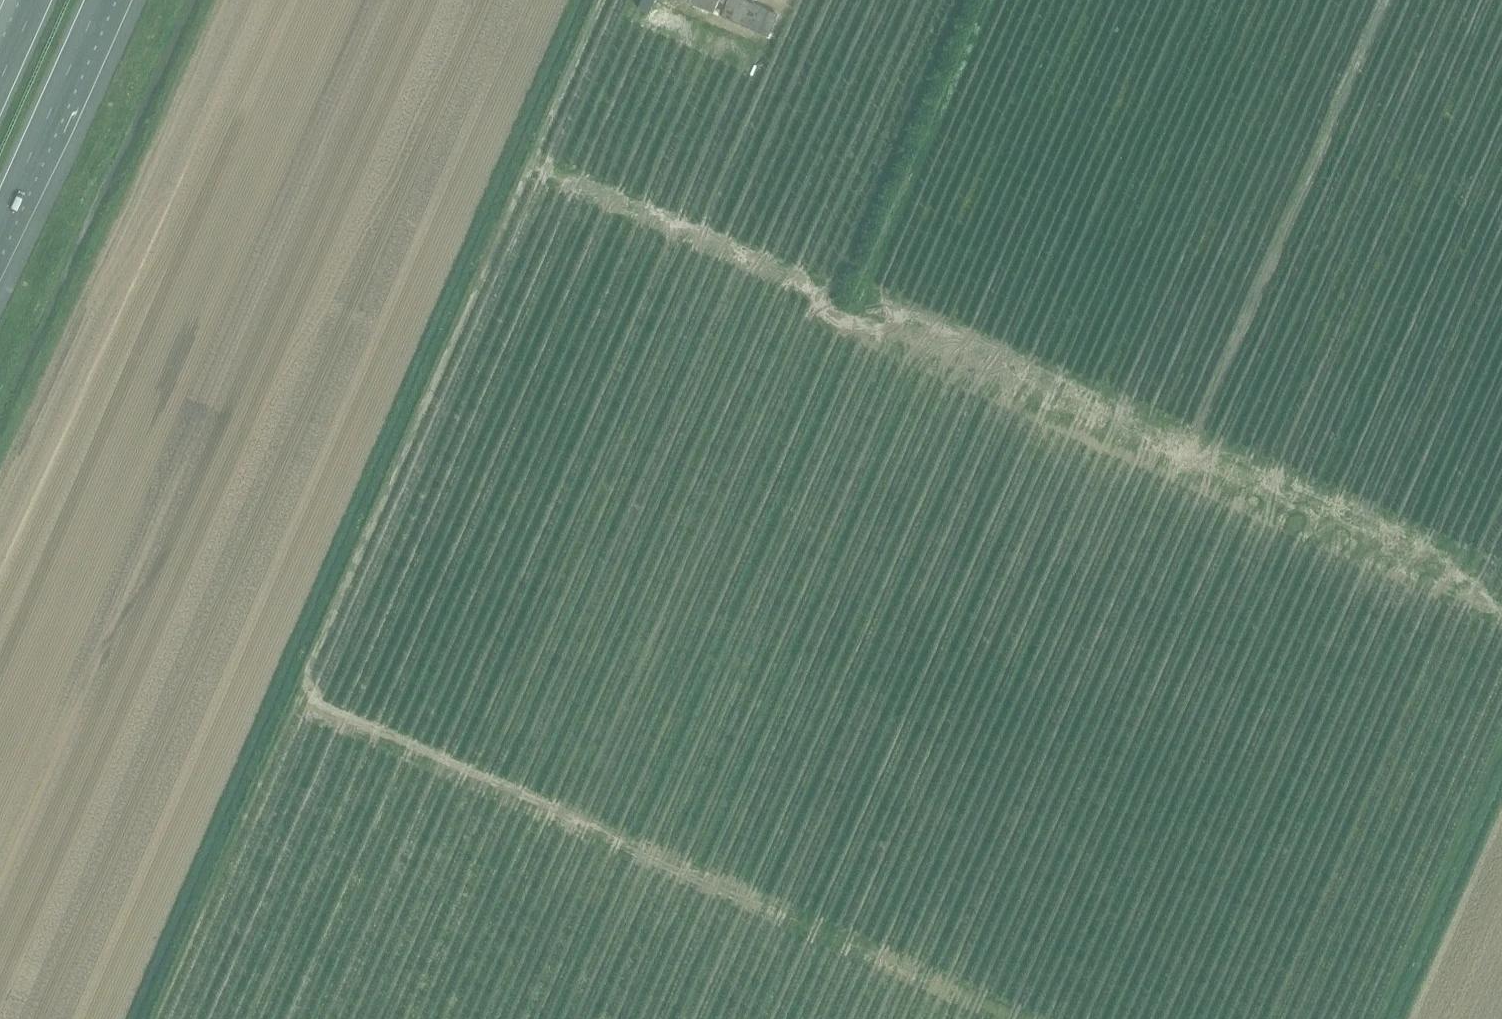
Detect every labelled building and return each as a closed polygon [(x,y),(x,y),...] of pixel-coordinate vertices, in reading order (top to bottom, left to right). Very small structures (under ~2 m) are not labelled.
[(691,2),(714,12),(718,0),(692,0),(691,2)]
